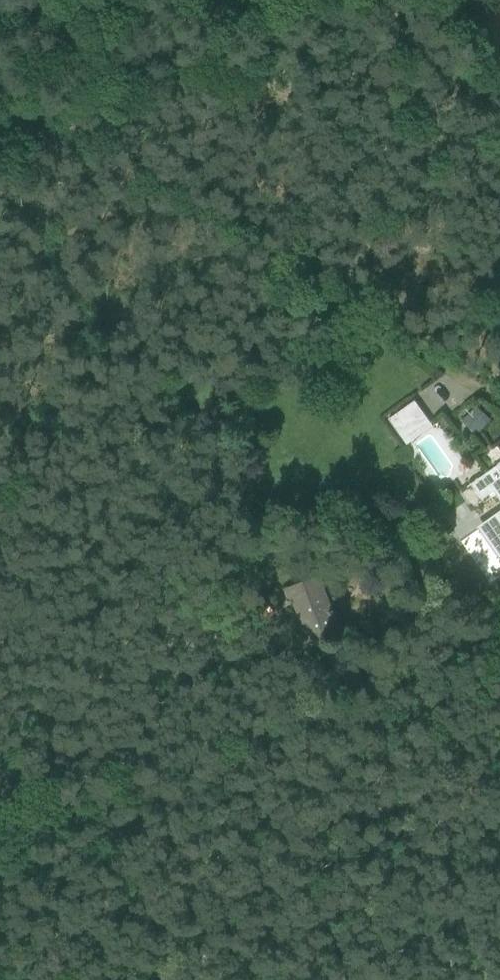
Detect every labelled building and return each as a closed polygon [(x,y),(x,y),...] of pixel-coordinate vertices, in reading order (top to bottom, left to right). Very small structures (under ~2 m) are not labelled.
[(399,428),(425,410),(416,397),(390,415),(399,428)] [(493,421),(481,408),(468,421),(480,433),(493,421)] [(467,487),(471,485),(481,500),(494,491),(499,500),(499,463),(467,487)] [(449,529),(448,512),(436,513),(437,529),(449,529)] [(480,528),(499,557),(499,514),(480,528)] [(265,582),(245,558),(230,570),(250,594),(265,582)] [(291,599),(300,620),(307,639),(325,632),(326,635),(339,630),(333,614),(334,614),(333,611),(332,612),(317,574),(284,587),(289,599),(291,599)]
